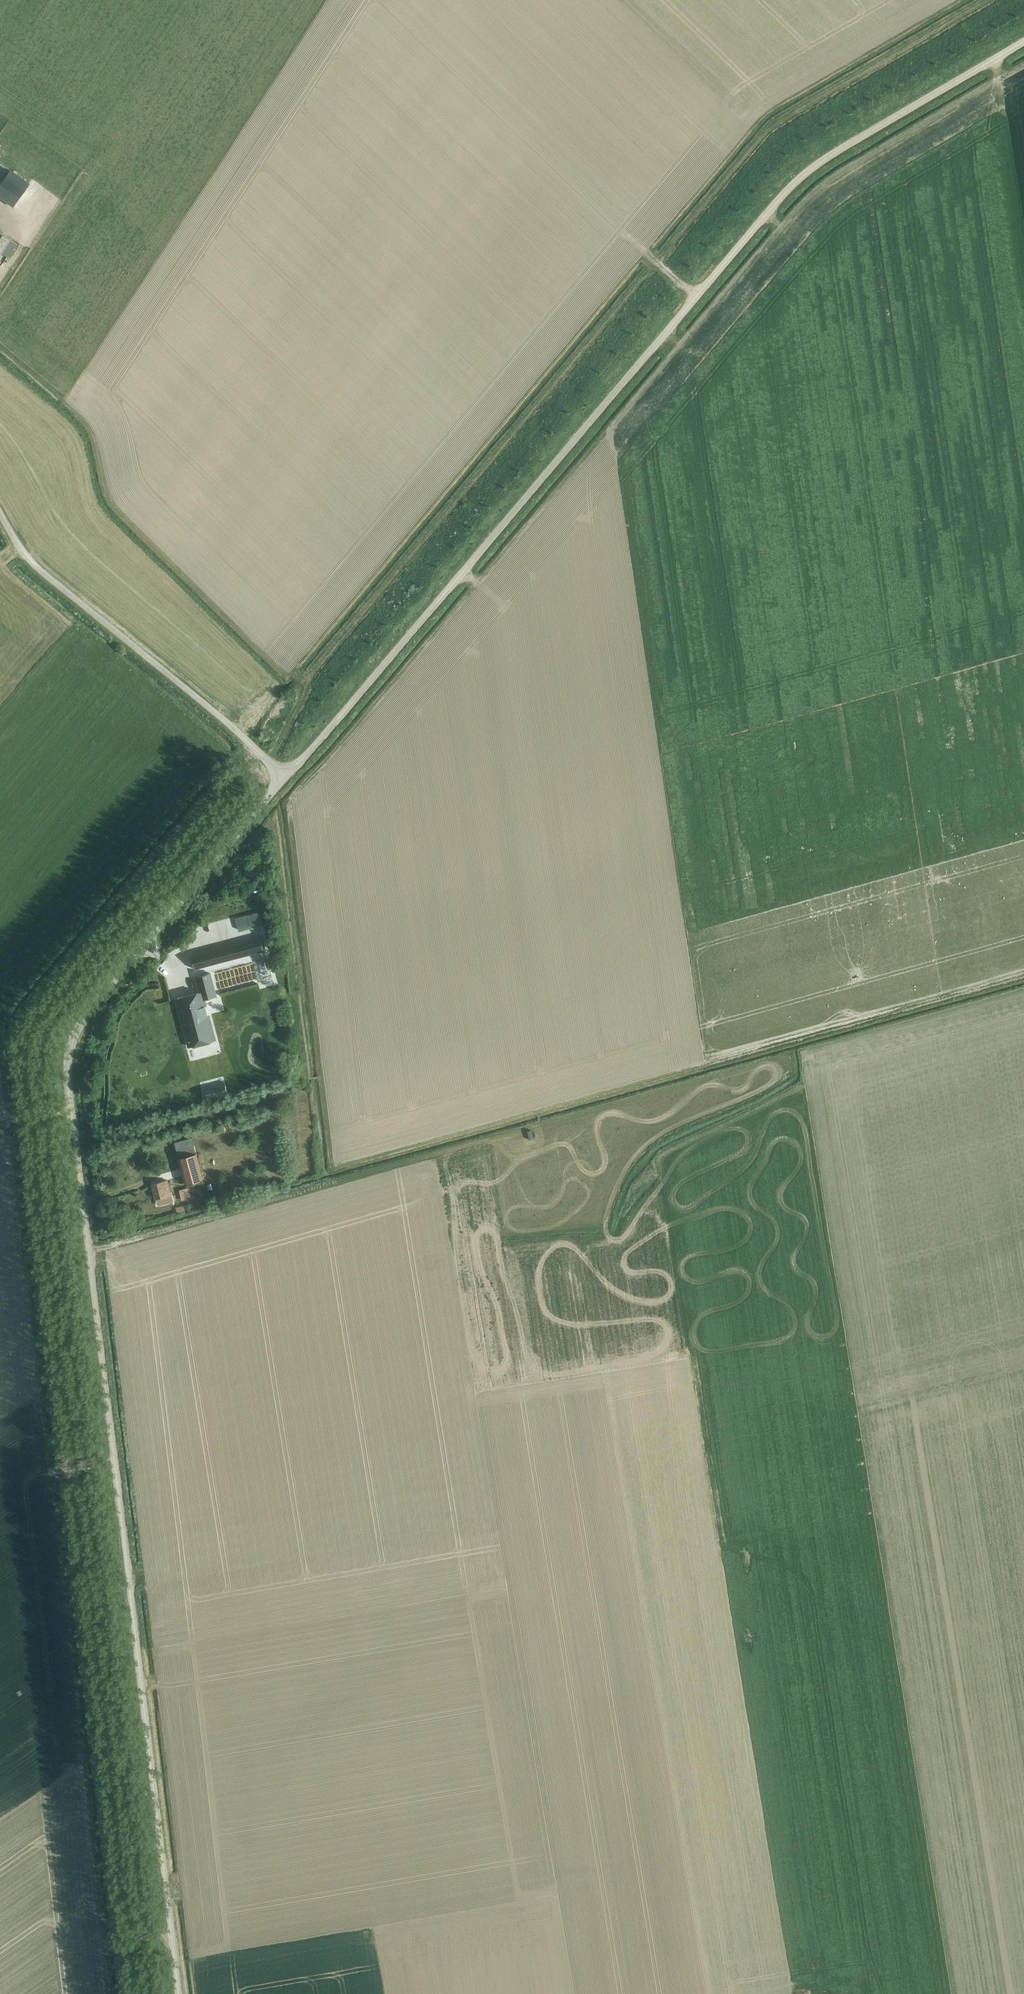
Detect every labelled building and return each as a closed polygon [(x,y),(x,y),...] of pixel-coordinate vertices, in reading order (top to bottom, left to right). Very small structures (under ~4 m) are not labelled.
[(0,183),(0,198),(13,207),(29,182),(9,169),(0,183)] [(9,240),(0,234),(0,253),(9,240)] [(191,956),(195,969),(265,951),(261,938),(191,956)] [(274,955),(261,960),(268,982),(281,979),(274,955)] [(216,995),(210,972),(197,975),(201,991),(177,997),(190,1046),(213,1040),(203,999),(216,995)] [(196,1152),(178,1156),(185,1182),(203,1178),(196,1153),(196,1152)] [(167,1180),(152,1184),(156,1197),(161,1196),(163,1204),(172,1202),(170,1194),(167,1180)]
